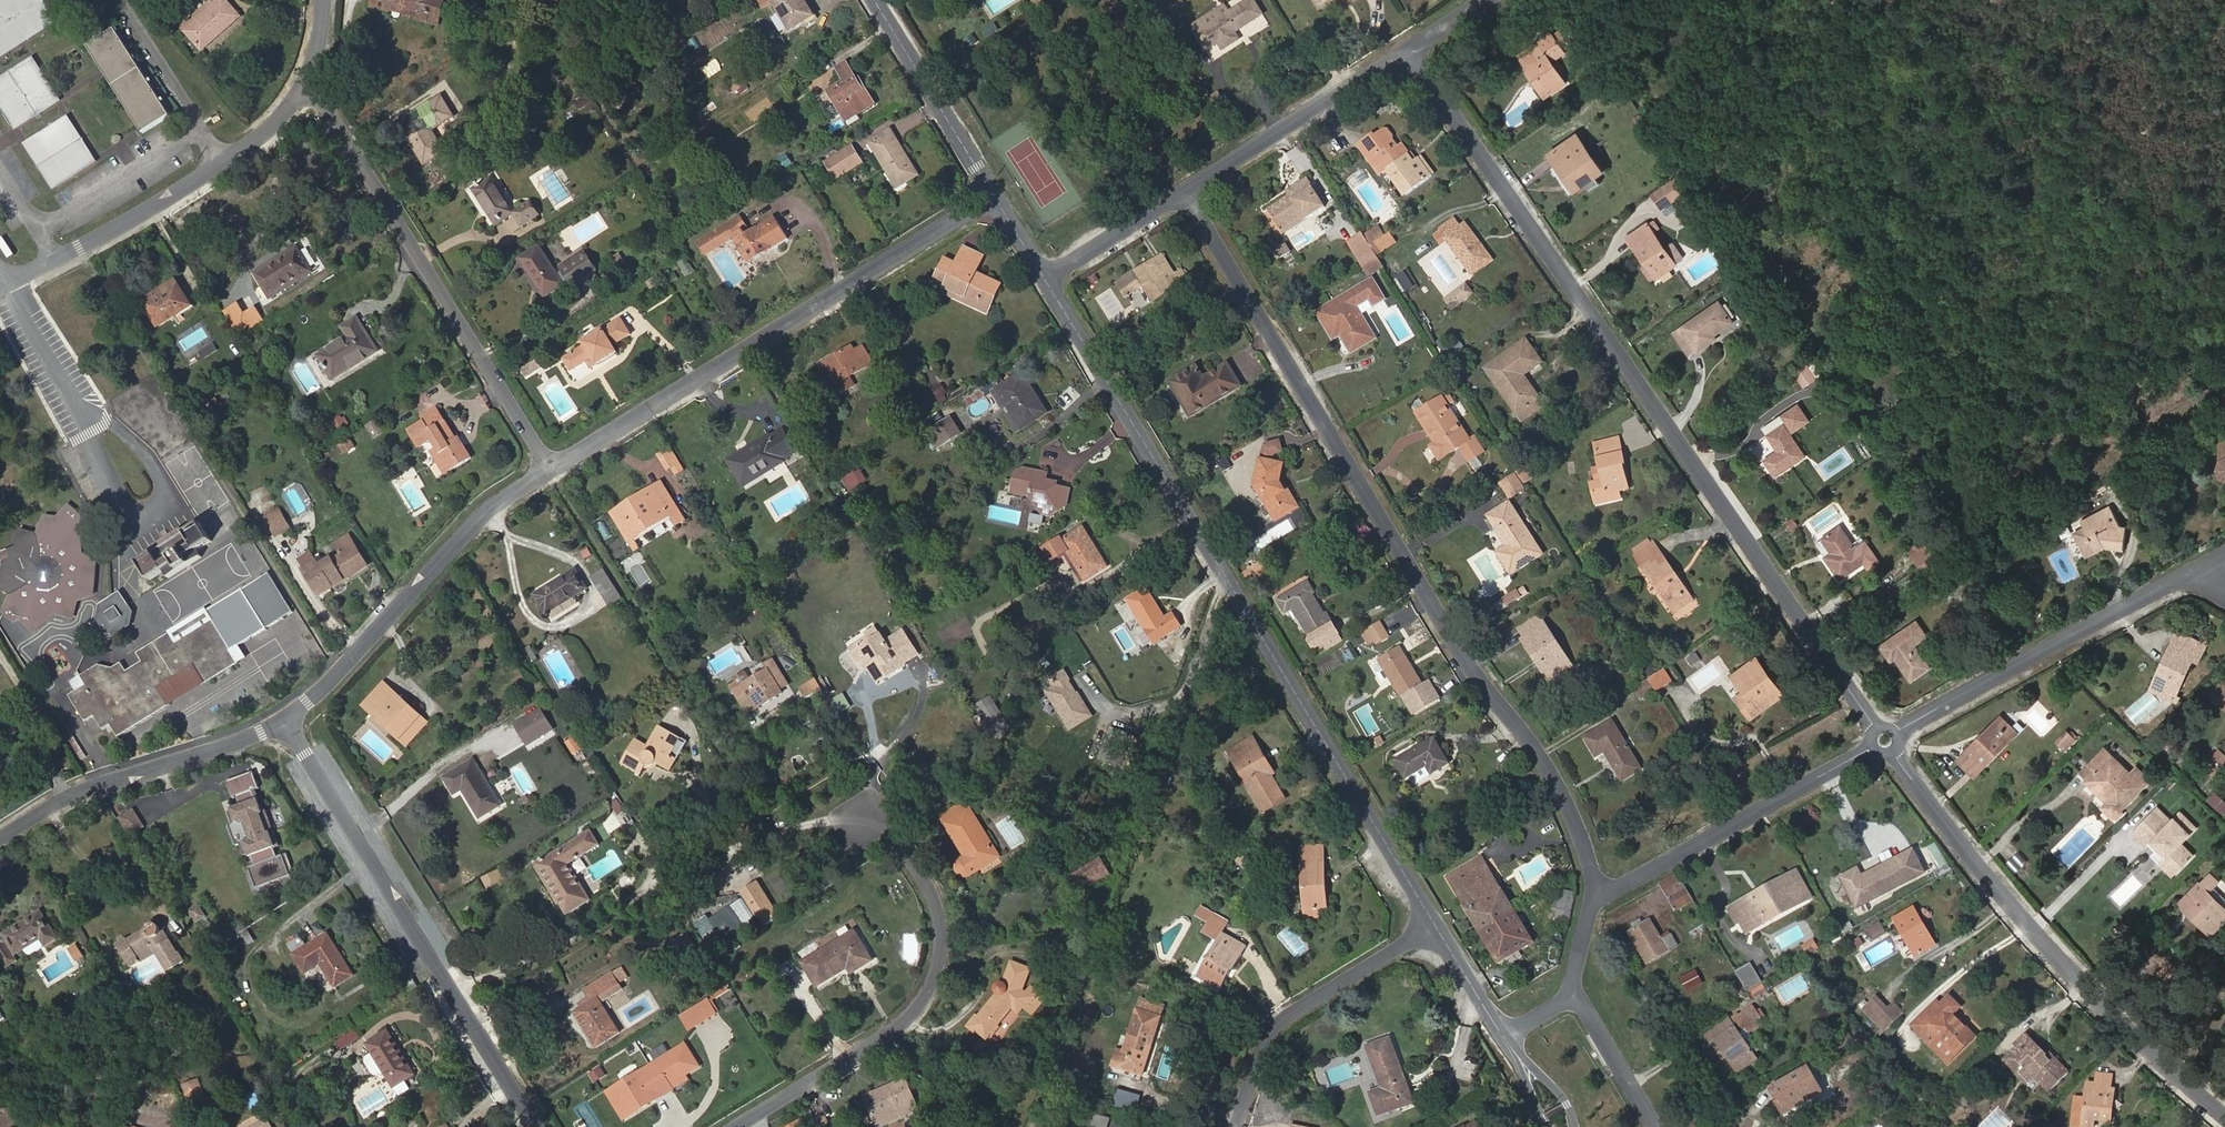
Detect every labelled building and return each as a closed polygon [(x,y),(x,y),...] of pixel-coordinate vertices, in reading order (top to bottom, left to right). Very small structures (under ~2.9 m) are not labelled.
[(50,20),(38,0),(1,0),(0,0),(0,52),(50,20)] [(186,31),(219,4),(215,0),(211,0),(182,26),(186,31)] [(202,49),(240,16),(226,0),(215,0),(219,4),(186,31),(202,49)] [(428,20),(432,0),(375,0),(373,6),(390,10),(391,6),(405,9),(404,14),(428,20)] [(439,23),(444,0),(432,0),(428,20),(439,23)] [(805,2),(804,0),(773,0),(772,0),(790,30),(812,17),(804,3),(805,2)] [(1239,39),(1234,32),(1262,14),(1253,0),(1248,0),(1206,26),(1202,20),(1191,26),(1206,50),(1218,43),(1222,50),(1239,39)] [(984,31),(987,36),(998,30),(996,24),(984,31)] [(143,132),(171,116),(116,29),(89,47),(143,132)] [(970,46),(976,42),(973,35),(966,39),(970,46)] [(1546,97),(1566,83),(1551,61),(1564,53),(1552,35),(1539,44),(1543,50),(1524,62),(1530,71),(1538,81),(1536,83),(1546,97)] [(1539,44),(1520,56),(1524,62),(1543,50),(1539,44)] [(53,100),(31,64),(0,84),(0,95),(18,123),(53,100)] [(846,121),(874,104),(858,79),(856,80),(846,64),(838,69),(845,82),(828,93),(846,121)] [(1530,71),(1528,73),(1536,83),(1538,81),(1530,71)] [(1215,114),(1227,107),(1218,93),(1206,100),(1215,114)] [(425,163),(444,152),(432,130),(453,116),(441,98),(400,123),(425,163)] [(55,182),(90,160),(66,124),(32,146),(55,182)] [(1414,161),(1409,154),(1401,144),(1397,146),(1393,140),(1393,136),(1389,129),(1385,128),(1375,135),(1373,133),(1357,144),(1369,161),(1373,159),(1383,173),(1388,170),(1394,178),(1398,175),(1410,192),(1432,176),(1419,158),(1415,160),(1414,161)] [(897,187),(917,175),(890,131),(869,143),(897,187)] [(1579,188),(1602,172),(1578,136),(1550,155),(1567,178),(1571,176),(1579,188)] [(835,179),(861,163),(852,148),(826,163),(835,179)] [(1432,176),(1434,174),(1421,156),(1419,158),(1432,176)] [(1369,161),(1379,176),(1383,173),(1373,159),(1369,161)] [(1406,195),(1410,192),(1398,175),(1394,178),(1406,195)] [(1681,198),(1694,190),(1684,175),(1671,184),(1681,198)] [(1575,190),(1579,188),(1571,176),(1567,178),(1575,190)] [(497,224),(515,212),(492,177),(474,189),(497,224)] [(1289,197),(1268,210),(1278,226),(1300,213),(1305,220),(1325,208),(1307,179),(1291,190),(1293,194),(1289,197)] [(1666,207),(1681,198),(1671,184),(1657,193),(1666,207)] [(523,224),(539,214),(531,202),(515,212),(523,224)] [(1278,226),(1283,234),(1305,220),(1300,213),(1278,226)] [(700,243),(707,254),(734,237),(749,261),(787,238),(774,218),(747,235),(744,231),(748,228),(741,217),(700,243)] [(1479,262),(1488,256),(1465,225),(1459,229),(1454,220),(1442,229),(1448,237),(1446,238),(1473,273),(1481,266),(1479,262)] [(1669,244),(1663,248),(1647,224),(1628,237),(1656,278),(1675,265),(1675,264),(1680,261),(1682,258),(1672,243),(1669,244)] [(1383,237),(1376,226),(1364,235),(1371,246),(1377,241),(1383,237)] [(1390,232),(1383,237),(1377,241),(1384,251),(1397,241),(1390,232)] [(1378,258),(1377,255),(1371,246),(1364,235),(1363,233),(1349,241),(1364,266),(1367,265),(1378,258)] [(1377,255),(1384,251),(1377,241),(1371,246),(1377,255)] [(1272,252),(1277,260),(1289,253),(1285,245),(1272,252)] [(546,296),(564,284),(540,246),(522,258),(546,296)] [(574,284),(601,269),(589,246),(561,261),(574,284)] [(256,273),(271,297),(311,272),(296,248),(256,273)] [(944,293),(987,314),(1001,285),(977,273),(984,257),(965,249),(958,265),(947,259),(936,283),(947,288),(944,293)] [(1154,301),(1180,284),(1173,273),(1162,256),(1153,262),(1154,264),(1120,286),(1127,297),(1144,286),(1154,301)] [(1481,266),(1491,260),(1488,256),(1479,262),(1481,266)] [(686,275),(695,270),(687,257),(678,262),(686,275)] [(1374,276),(1385,269),(1378,258),(1367,265),(1374,276)] [(1118,284),(1120,286),(1154,264),(1153,262),(1118,284)] [(1180,284),(1185,281),(1178,270),(1173,273),(1180,284)] [(1374,337),(1356,306),(1370,298),(1374,306),(1384,300),(1373,280),(1318,313),(1333,339),(1342,334),(1352,351),(1374,337)] [(1447,298),(1454,308),(1474,293),(1467,283),(1447,298)] [(145,305),(158,326),(192,305),(179,284),(145,305)] [(1699,351),(1716,339),(1714,336),(1733,323),(1719,302),(1673,333),(1689,356),(1698,349),(1699,351)] [(319,355),(333,378),(378,350),(358,317),(343,327),(349,336),(319,355)] [(587,361),(592,368),(618,352),(614,344),(631,334),(622,319),(584,342),(586,346),(565,358),(572,370),(587,361)] [(1538,398),(1522,376),(1541,363),(1526,342),(1487,370),(1517,412),(1538,398)] [(855,385),(850,377),(873,364),(864,348),(856,353),(853,348),(825,364),(842,393),(855,385)] [(545,366),(540,359),(531,365),(535,372),(545,366)] [(1229,367),(1207,380),(1197,364),(1168,382),(1175,394),(1179,393),(1193,415),(1241,386),(1229,367)] [(1794,374),(1803,388),(1818,378),(1817,378),(1810,367),(1808,364),(1794,374)] [(1817,378),(1823,374),(1815,364),(1810,367),(1817,378)] [(529,376),(535,372),(531,365),(524,368),(529,376)] [(1361,383),(1375,375),(1371,366),(1357,375),(1361,383)] [(1398,378),(1393,369),(1378,378),(1383,387),(1398,378)] [(1000,382),(995,385),(998,390),(998,391),(1018,424),(1038,411),(1029,396),(1034,393),(1022,374),(1003,386),(1000,382)] [(940,397),(948,393),(943,384),(935,389),(940,397)] [(1038,411),(1018,424),(998,391),(998,390),(994,393),(1017,433),(1047,414),(1034,393),(1029,396),(1038,411)] [(1833,404),(1840,400),(1835,392),(1827,397),(1833,404)] [(1474,437),(1469,440),(1448,407),(1455,403),(1450,394),(1418,414),(1436,443),(1432,446),(1441,459),(1456,449),(1465,463),(1483,451),(1474,437)] [(1517,412),(1523,420),(1543,405),(1538,398),(1517,412)] [(1775,477),(1805,456),(1789,434),(1808,421),(1798,406),(1778,419),(1783,426),(1768,436),(1777,452),(1764,461),(1775,477)] [(460,437),(457,438),(437,408),(422,417),(424,420),(409,429),(420,446),(433,439),(438,448),(452,469),(472,456),(460,437)] [(1763,429),(1768,436),(1783,426),(1778,419),(1763,429)] [(367,426),(373,437),(383,431),(377,420),(367,426)] [(931,433),(939,447),(959,434),(951,421),(931,433)] [(785,459),(798,451),(784,430),(772,438),(771,436),(730,461),(745,487),(787,462),(785,459)] [(1618,437),(1593,442),(1595,451),(1620,445),(1618,437)] [(2218,440),(2219,459),(2216,471),(2220,481),(2224,482),(2224,440),(2218,440)] [(1283,494),(1279,486),(1280,478),(1283,465),(1273,462),(1275,454),(1282,452),(1280,442),(1266,446),(1256,486),(1276,522),(1298,508),(1288,491),(1283,494)] [(1623,465),(1625,464),(1620,445),(1595,451),(1600,468),(1603,481),(1596,482),(1591,484),(1596,505),(1620,499),(1618,492),(1625,490),(1619,466),(1623,465)] [(432,452),(445,474),(452,469),(438,448),(432,452)] [(672,470),(679,465),(669,449),(661,453),(672,470)] [(676,477),(683,472),(679,465),(672,470),(676,477)] [(1516,473),(1522,482),(1534,474),(1528,465),(1516,473)] [(1625,490),(1628,489),(1623,465),(1619,466),(1625,490)] [(1600,468),(1593,470),(1596,482),(1603,481),(1600,468)] [(865,470),(845,476),(849,488),(869,482),(865,470)] [(1066,507),(1070,491),(1058,488),(1047,485),(1048,480),(1049,475),(1023,470),(1017,474),(1013,493),(1031,497),(1034,502),(1047,505),(1045,515),(1051,517),(1066,507)] [(1510,499),(1525,489),(1515,473),(1500,482),(1510,499)] [(1280,478),(1279,486),(1283,494),(1288,491),(1280,478)] [(2139,498),(2153,490),(2149,481),(2135,489),(2139,498)] [(679,525),(686,521),(663,482),(617,510),(618,511),(634,539),(636,538),(673,516),(679,525)] [(1042,514),(1043,515),(1045,515),(1047,505),(1034,502),(1042,514)] [(1511,574),(1541,554),(1509,503),(1492,514),(1497,523),(1494,526),(1504,542),(1507,540),(1509,544),(1506,546),(1506,547),(1497,553),(1511,574)] [(2127,527),(2121,526),(2110,506),(2081,522),(2084,529),(2074,534),(2086,557),(2104,547),(2124,550),(2127,527)] [(278,510),(265,518),(277,536),(290,528),(278,510)] [(636,538),(634,539),(618,511),(611,514),(636,552),(642,548),(636,538)] [(1494,526),(1497,523),(1492,514),(1488,517),(1494,526)] [(92,593),(96,562),(78,555),(78,554),(60,547),(62,518),(47,517),(37,534),(22,530),(17,547),(1,553),(7,570),(0,582),(0,584),(12,592),(4,610),(15,619),(31,609),(43,623),(56,612),(72,616),(76,600),(92,593)] [(78,554),(78,555),(69,540),(62,518),(60,547),(78,554)] [(1790,528),(1797,524),(1793,518),(1787,522),(1790,528)] [(164,570),(169,577),(202,556),(198,549),(212,540),(201,523),(186,532),(154,553),(139,562),(150,579),(164,570)] [(183,527),(150,547),(154,553),(186,532),(183,527)] [(1857,552),(1853,545),(1841,527),(1823,539),(1833,553),(1826,558),(1840,579),(1864,563),(1868,568),(1878,562),(1867,545),(1857,552)] [(1086,581),(1108,567),(1083,529),(1063,541),(1062,538),(1045,549),(1052,562),(1069,552),(1086,581)] [(305,567),(321,594),(367,565),(349,535),(336,543),(343,555),(333,561),(332,558),(321,564),(318,560),(317,560),(305,567)] [(1867,545),(1863,539),(1853,545),(1857,552),(1867,545)] [(1657,549),(1653,542),(1642,549),(1646,556),(1657,549)] [(1934,558),(1935,557),(1924,542),(1910,551),(1921,567),(1934,558)] [(587,560),(593,556),(589,549),(583,553),(587,560)] [(1671,609),(1691,596),(1664,555),(1662,557),(1657,549),(1646,556),(1642,549),(1635,553),(1645,568),(1644,569),(1671,609)] [(305,567),(317,560),(311,551),(299,558),(305,567)] [(1928,579),(1943,569),(1934,558),(1921,567),(1928,579)] [(1256,580),(1267,573),(1260,563),(1249,569),(1256,580)] [(610,607),(624,598),(606,569),(592,577),(610,607)] [(535,595),(546,614),(588,589),(576,570),(535,595)] [(279,585),(271,571),(266,574),(274,588),(279,585)] [(285,617),(295,611),(279,585),(274,588),(266,574),(260,578),(285,617)] [(118,735),(170,704),(159,686),(192,666),(203,683),(238,662),(231,650),(239,644),(285,617),(260,578),(207,610),(212,618),(178,639),(173,631),(137,652),(142,661),(127,670),(122,662),(113,667),(99,664),(81,675),(86,684),(80,688),(70,694),(86,721),(95,715),(103,729),(111,724),(118,735)] [(1327,615),(1324,616),(1312,597),(1315,594),(1308,584),(1279,602),(1286,613),(1293,609),(1311,638),(1310,642),(1315,650),(1340,635),(1327,615)] [(947,598),(956,592),(951,585),(942,590),(947,598)] [(1175,614),(1165,620),(1146,588),(1127,600),(1154,645),(1182,628),(1175,614)] [(1515,600),(1521,597),(1518,592),(1512,595),(1515,600)] [(132,613),(132,612),(120,593),(101,606),(105,613),(98,617),(110,636),(127,625),(125,621),(126,616),(132,613)] [(1509,604),(1515,600),(1512,595),(1505,598),(1509,604)] [(1525,639),(1522,641),(1544,676),(1568,661),(1540,617),(1519,630),(1525,639)] [(1932,668),(1917,647),(1929,638),(1917,620),(1879,647),(1891,664),(1895,661),(1910,683),(1932,668)] [(1376,645),(1388,638),(1379,624),(1367,631),(1376,645)] [(907,665),(922,655),(905,629),(886,641),(877,626),(866,633),(868,636),(871,642),(853,653),(860,663),(864,661),(870,670),(872,669),(880,683),(908,666),(907,665)] [(2190,638),(2177,632),(2174,637),(2188,643),(2190,638)] [(1315,650),(1319,657),(1343,642),(1340,635),(1315,650)] [(850,647),(853,653),(871,642),(868,636),(850,647)] [(2192,661),(2198,661),(2205,645),(2199,642),(2190,638),(2188,643),(2174,637),(2165,659),(2167,660),(2157,682),(2153,687),(2152,691),(2177,702),(2179,695),(2177,694),(2192,661)] [(238,662),(248,657),(239,644),(231,650),(238,662)] [(1427,681),(1422,684),(1399,647),(1378,660),(1401,697),(1402,696),(1410,691),(1415,700),(1407,704),(1414,715),(1439,700),(1427,681)] [(535,663),(539,660),(533,649),(528,652),(535,663)] [(788,671),(798,666),(792,657),(783,662),(788,671)] [(785,693),(783,690),(791,686),(775,659),(766,665),(769,671),(760,676),(756,668),(746,674),(748,677),(731,687),(737,698),(745,694),(753,709),(755,711),(785,693)] [(1755,707),(1775,694),(1761,673),(1764,670),(1756,659),(1732,677),(1743,692),(1742,694),(1747,701),(1741,705),(1750,718),(1759,712),(1755,707)] [(2153,687),(2157,682),(2167,660),(2165,659),(2150,690),(2152,691),(2153,687)] [(1544,676),(1548,682),(1572,666),(1568,661),(1544,676)] [(159,686),(170,704),(181,697),(203,683),(192,666),(159,686)] [(1050,692),(1071,730),(1096,716),(1069,668),(1050,678),(1055,688),(1050,692)] [(1656,691),(1671,681),(1663,670),(1649,680),(1656,691)] [(1759,712),(1782,695),(1764,670),(1761,673),(1775,694),(1755,707),(1759,712)] [(81,675),(75,679),(80,688),(86,684),(81,675)] [(818,676),(801,687),(808,697),(824,687),(818,676)] [(1657,693),(1656,691),(1649,680),(1636,687),(1644,701),(1657,693)] [(400,739),(422,716),(404,700),(401,703),(392,695),(395,692),(386,683),(364,706),(373,714),(375,712),(393,728),(391,730),(400,739)] [(1402,696),(1407,704),(1415,700),(1410,691),(1402,696)] [(404,700),(395,692),(392,695),(401,703),(404,700)] [(753,709),(745,694),(737,698),(746,713),(753,709)] [(994,694),(978,704),(994,731),(1010,720),(994,694)] [(1742,694),(1735,698),(1741,705),(1747,701),(1742,694)] [(517,725),(522,734),(547,719),(542,711),(517,725)] [(373,714),(391,730),(393,728),(375,712),(373,714)] [(400,739),(408,746),(430,723),(422,716),(400,739)] [(2013,738),(2018,733),(2002,717),(1997,722),(2013,738)] [(522,734),(528,744),(554,729),(547,719),(522,734)] [(1621,781),(1641,769),(1612,722),(1584,738),(1595,757),(1603,752),(1621,781)] [(1959,761),(1975,778),(2013,738),(1997,722),(1959,761)] [(673,756),(684,738),(661,725),(653,738),(656,740),(652,747),(649,745),(637,739),(622,764),(643,775),(646,768),(648,769),(651,769),(654,769),(656,768),(658,767),(659,766),(659,765),(672,772),(679,759),(673,756)] [(1101,761),(1122,768),(1133,737),(1112,730),(1101,761)] [(2057,743),(2060,746),(2070,735),(2067,732),(2057,743)] [(2060,746),(2065,751),(2075,740),(2070,735),(2060,746)] [(575,756),(583,752),(575,737),(567,742),(575,756)] [(690,741),(684,738),(673,756),(679,759),(690,741)] [(1272,775),(1275,774),(1254,738),(1229,752),(1263,812),(1286,799),(1272,775)] [(1431,775),(1448,764),(1434,739),(1396,762),(1406,779),(1427,767),(1431,775)] [(2103,808),(2114,818),(2149,781),(2138,769),(2132,775),(2106,750),(2084,773),(2090,779),(2088,782),(2109,802),(2103,808)] [(85,764),(91,761),(87,756),(82,759),(85,764)] [(480,818),(502,806),(474,759),(444,777),(455,795),(463,790),(480,818)] [(260,788),(254,771),(227,781),(233,798),(237,796),(241,805),(232,809),(233,811),(237,822),(233,824),(229,825),(237,845),(240,844),(245,855),(249,853),(253,865),(249,867),(256,887),(291,875),(289,870),(293,869),(287,853),(278,856),(275,847),(279,845),(267,811),(263,812),(258,799),(257,799),(253,790),(260,788)] [(2220,796),(2212,804),(2220,812),(2224,807),(2224,801),(2220,796)] [(1001,857),(967,803),(942,818),(966,857),(962,860),(959,863),(959,866),(959,867),(959,871),(961,874),(963,875),(965,876),(969,876),(970,876),(1001,857)] [(145,826),(134,809),(119,817),(131,835),(145,826)] [(2191,859),(2179,847),(2194,831),(2179,815),(2170,825),(2155,810),(2130,836),(2145,850),(2147,848),(2154,841),(2159,845),(2154,850),(2165,860),(2158,867),(2171,880),(2191,859)] [(233,824),(237,822),(233,811),(229,812),(233,824)] [(570,863),(600,845),(591,831),(537,864),(568,914),(592,900),(570,863)] [(1035,841),(1038,847),(1046,842),(1043,836),(1035,841)] [(2153,854),(2149,858),(2158,867),(2165,860),(2154,850),(2159,845),(2154,841),(2147,848),(2153,854)] [(1318,909),(1328,909),(1324,845),(1302,846),(1305,918),(1319,918),(1318,909)] [(1072,883),(1085,874),(1068,846),(1054,855),(1072,883)] [(1482,857),(1448,878),(1481,933),(1514,913),(1482,857)] [(1911,871),(1919,867),(1915,859),(1907,863),(1911,871)] [(1871,911),(1866,903),(1910,880),(1900,861),(1885,869),(1883,867),(1862,878),(1858,870),(1843,878),(1863,916),(1871,911)] [(501,869),(484,877),(489,887),(506,879),(501,869)] [(1800,876),(1797,871),(1754,896),(1757,900),(1800,876)] [(1676,911),(1694,901),(1679,874),(1660,884),(1676,911)] [(2224,918),(2224,908),(2210,894),(2221,884),(2211,875),(2189,898),(2197,905),(2193,909),(2206,924),(2203,927),(2210,934),(2224,918)] [(1742,923),(1748,934),(1812,898),(1800,876),(1757,900),(1754,896),(1731,909),(1739,924),(1742,923)] [(747,887),(761,924),(779,918),(765,880),(747,887)] [(1576,892),(1562,889),(1557,910),(1571,914),(1576,893),(1576,892)] [(2193,909),(2197,905),(2189,898),(2182,905),(2203,927),(2206,924),(2193,909)] [(205,914),(198,904),(189,910),(196,921),(205,914)] [(1232,970),(1234,970),(1246,948),(1222,935),(1226,926),(1212,919),(1213,914),(1201,907),(1196,917),(1208,923),(1202,934),(1217,942),(1198,976),(1221,990),(1232,970)] [(692,925),(701,940),(716,930),(719,935),(738,923),(729,908),(710,920),(707,916),(692,925)] [(1928,930),(1924,932),(1919,923),(1923,921),(1916,909),(1895,920),(1917,958),(1937,946),(1928,930)] [(1554,921),(1568,925),(1571,914),(1557,910),(1554,921)] [(58,937),(40,911),(3,934),(4,936),(0,939),(0,956),(7,967),(17,960),(14,955),(41,938),(46,945),(58,937)] [(1518,951),(1532,942),(1514,913),(1481,933),(1499,962),(1508,957),(1512,963),(1522,956),(1518,951)] [(1226,926),(1228,923),(1213,914),(1212,919),(1226,926)] [(2125,926),(2129,922),(2126,918),(2121,922),(2125,926)] [(1649,964),(1677,946),(1669,934),(1661,939),(1650,921),(1644,925),(1640,919),(1632,924),(1635,930),(1630,933),(1649,964)] [(1919,923),(1924,932),(1928,930),(1923,921),(1919,923)] [(180,953),(178,953),(170,941),(166,943),(162,935),(162,932),(162,930),(161,928),(160,927),(158,926),(156,925),(154,924),(152,925),(150,926),(148,928),(129,941),(127,939),(118,944),(132,966),(142,960),(140,957),(154,948),(168,970),(184,961),(180,953)] [(1883,926),(1868,935),(1873,943),(1887,934),(1883,926)] [(852,973),(873,961),(856,931),(803,963),(818,986),(848,967),(852,973)] [(335,987),(353,975),(327,934),(308,946),(301,936),(287,945),(305,972),(320,963),(335,987)] [(673,961),(693,948),(684,935),(666,947),(673,961)] [(1808,954),(1817,949),(1813,941),(1803,946),(1808,954)] [(1026,1007),(1034,1013),(1049,994),(1036,983),(1029,992),(1024,989),(1033,967),(1013,961),(1005,983),(1003,983),(1001,983),(998,984),(996,986),(994,988),(994,990),(994,992),(995,994),(996,995),(977,1018),(983,1023),(977,1032),(987,1040),(991,1035),(998,1027),(1013,1008),(1021,1014),(1026,1007)] [(1749,992),(1763,984),(1751,964),(1737,972),(1742,980),(1749,992)] [(597,1047),(620,1033),(602,1002),(622,989),(618,983),(627,977),(622,969),(614,974),(613,973),(585,991),(590,998),(581,1003),(583,1008),(575,1013),(597,1047)] [(1681,979),(1689,991),(1702,984),(1695,971),(1681,979)] [(411,991),(419,986),(414,978),(406,983),(411,991)] [(1742,996),(1749,992),(1742,980),(1735,984),(1742,996)] [(1734,1001),(1742,996),(1735,984),(1727,988),(1734,1001)] [(1754,1000),(1768,992),(1763,984),(1749,992),(1754,1000)] [(1120,1067),(1143,1075),(1165,1007),(1163,1006),(1165,999),(1143,993),(1125,1052),(1120,1067)] [(1957,1055),(1975,1037),(1953,1014),(1961,1007),(1951,997),(1943,1005),(1943,1006),(1928,1020),(1924,1016),(1914,1027),(1929,1042),(1937,1034),(1957,1055)] [(1879,1019),(1889,1009),(1877,998),(1864,1010),(1886,1032),(1889,1029),(1879,1019)] [(694,1010),(702,1023),(716,1014),(709,1002),(694,1010)] [(1943,1005),(1939,1002),(1924,1016),(1928,1020),(1943,1006),(1943,1005)] [(1899,1019),(1905,1013),(1895,1004),(1889,1009),(1899,1019)] [(1739,1073),(1758,1060),(1739,1033),(1746,1027),(1750,1032),(1764,1022),(1755,1008),(1741,1018),(1740,1016),(1731,1021),(1731,1020),(1717,1030),(1723,1038),(1718,1042),(1724,1052),(1728,1057),(1739,1073)] [(1889,1029),(1899,1019),(1889,1009),(1879,1019),(1889,1029)] [(975,1034),(977,1032),(983,1023),(977,1018),(976,1017),(967,1027),(975,1034)] [(991,1035),(994,1037),(1001,1029),(998,1027),(991,1035)] [(343,1047),(361,1037),(357,1029),(338,1039),(343,1047)] [(1718,1042),(1723,1038),(1717,1030),(1707,1037),(1709,1040),(1712,1045),(1718,1042)] [(395,1086),(414,1073),(388,1032),(368,1044),(374,1053),(369,1056),(367,1062),(375,1074),(380,1075),(386,1072),(395,1086)] [(1929,1042),(1949,1063),(1957,1055),(1937,1034),(1929,1042)] [(2056,1057),(2053,1060),(2048,1055),(2029,1035),(2017,1048),(2025,1056),(2019,1063),(2025,1069),(2019,1076),(2028,1086),(2035,1079),(2048,1092),(2069,1070),(2056,1057)] [(1379,1116),(1413,1104),(1390,1039),(1367,1048),(1382,1088),(1370,1093),(1379,1116)] [(624,1120),(656,1100),(648,1087),(665,1077),(670,1085),(699,1067),(686,1044),(608,1092),(624,1120)] [(653,1051),(657,1058),(669,1051),(665,1044),(653,1051)] [(2025,1069),(2019,1063),(2025,1056),(2017,1048),(2003,1061),(2019,1076),(2025,1069)] [(1119,1050),(1113,1065),(1120,1067),(1125,1052),(1119,1050)] [(1798,1105),(1822,1091),(1809,1068),(1771,1090),(1781,1108),(1795,1100),(1798,1105)] [(2112,1075),(2098,1074),(2097,1089),(2111,1090),(2112,1075)] [(656,1100),(673,1090),(670,1085),(665,1077),(648,1087),(656,1100)] [(191,1103),(205,1097),(198,1079),(184,1085),(191,1103)] [(907,1080),(899,1083),(911,1111),(919,1108),(907,1080)] [(879,1125),(911,1111),(899,1083),(867,1097),(879,1125)] [(1140,1109),(1144,1094),(1120,1087),(1116,1103),(1140,1109)] [(2109,1109),(2111,1090),(2097,1089),(2087,1088),(2084,1126),(2095,1126),(2095,1121),(2112,1122),(2114,1109),(2109,1109)] [(1781,1108),(1785,1114),(1823,1093),(1822,1091),(1798,1105),(1795,1100),(1781,1108)] [(193,1108),(207,1103),(205,1097),(191,1103),(193,1108)] [(879,1125),(867,1097),(858,1101),(869,1126),(874,1126),(879,1125)] [(1073,1108),(1084,1111),(1086,1102),(1076,1099),(1073,1108)] [(11,1126),(17,1125),(15,1109),(0,1111),(1,1116),(0,1116),(0,1126),(12,1126),(11,1126)] [(1096,1126),(1109,1126),(1111,1119),(1097,1115),(1093,1126),(1096,1126)] [(1711,1124),(1707,1117),(1699,1122),(1702,1126),(1706,1126),(1711,1124)] [(213,1118),(207,1120),(210,1126),(216,1126),(213,1118)]
